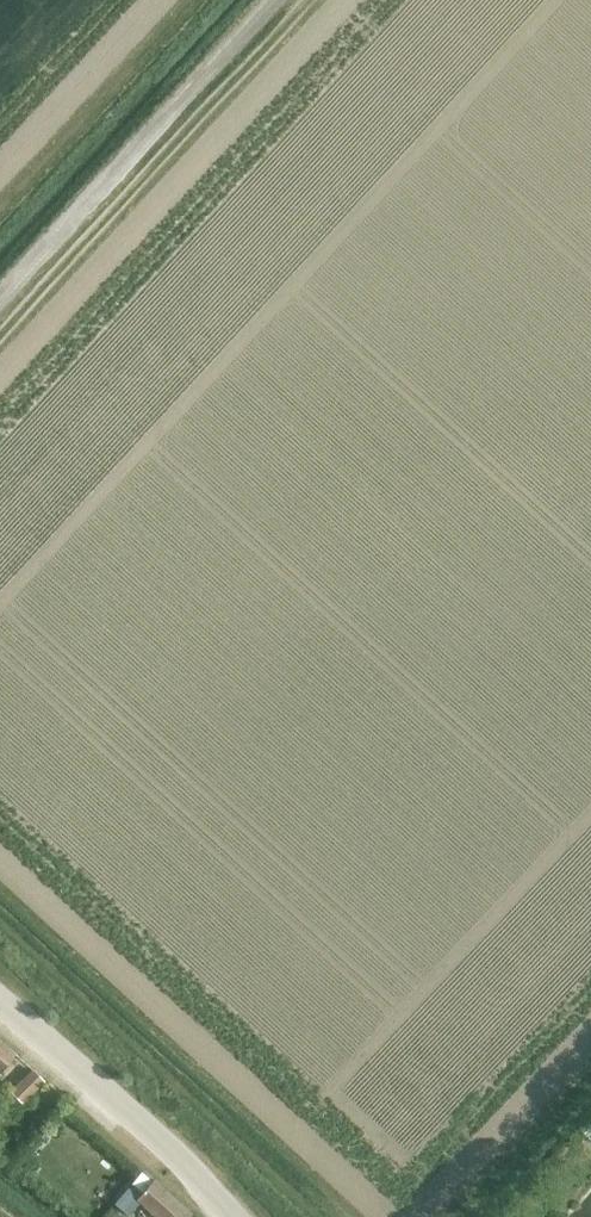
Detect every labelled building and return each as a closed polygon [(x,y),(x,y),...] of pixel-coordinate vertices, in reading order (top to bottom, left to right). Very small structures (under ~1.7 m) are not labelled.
[(2,1070),(17,1052),(0,1038),(0,1069),(2,1070)] [(22,1104),(45,1081),(33,1069),(10,1092),(22,1104)] [(581,1127),(590,1136),(590,1135),(590,1120),(590,1119),(581,1127)] [(155,1183),(142,1172),(117,1201),(129,1212),(140,1199),(161,1216),(188,1216),(194,1210),(157,1180),(155,1183)]
